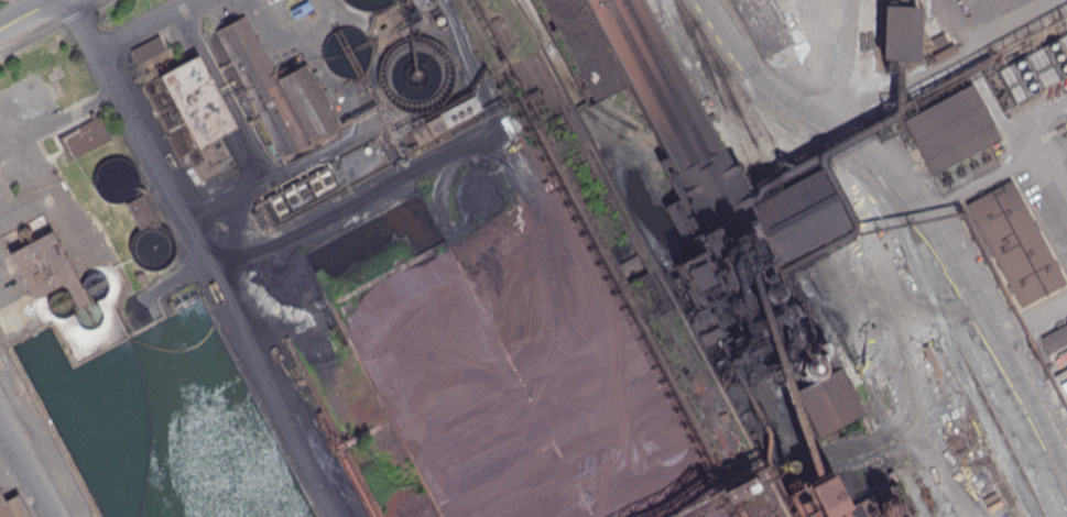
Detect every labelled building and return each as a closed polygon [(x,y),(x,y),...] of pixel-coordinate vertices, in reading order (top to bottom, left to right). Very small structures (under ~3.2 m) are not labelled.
[(348,4),(359,9),(371,10),(384,7),(394,0),(342,0),(348,4)] [(373,14),(367,31),(372,44),(381,46),(426,24),(421,12),(431,8),(427,1),(429,0),(401,0),(373,14)] [(754,211),(917,516),(819,516),(683,268),(636,184),(663,169),(658,161),(618,85),(589,99),(577,103),(529,10),(524,0),(642,0),(754,211)] [(762,56),(731,0),(769,0),(791,40),(762,56)] [(881,6),(917,6),(915,59),(879,59),(881,6)] [(216,31),(244,15),(276,76),(307,59),(342,125),(283,156),(216,31)] [(367,37),(360,31),(352,28),(345,26),(336,28),(329,32),(324,38),(322,45),(320,53),(323,61),(327,67),(333,73),(340,75),(348,76),(357,74),(363,68),(368,62),(370,53),(370,45),(367,37)] [(930,37),(943,33),(947,44),(935,48),(930,37)] [(130,48),(159,34),(165,48),(138,63),(130,48)] [(447,53),(438,43),(426,37),(413,35),(401,37),(390,44),(382,53),(378,64),(377,76),(379,88),(385,99),(394,107),(406,111),(418,112),(431,109),(442,101),(449,90),(453,78),(451,65),(447,53)] [(933,55),(954,42),(958,48),(936,62),(933,55)] [(159,77),(199,56),(237,127),(218,135),(232,162),(200,178),(187,152),(179,155),(143,86),(159,77)] [(902,119),(971,87),(997,141),(927,174),(902,119)] [(469,95),(404,130),(412,145),(477,110),(469,95)] [(56,139),(104,114),(117,140),(68,163),(56,139)] [(257,196),(377,133),(392,163),(272,226),(257,196)] [(965,204),(1020,307),(1065,283),(1011,179),(965,204)] [(125,202),(136,227),(154,219),(143,194),(125,202)] [(31,300),(0,242),(0,236),(44,213),(90,302),(75,311),(61,284),(31,300)] [(0,490),(15,516),(0,516),(0,490)]
